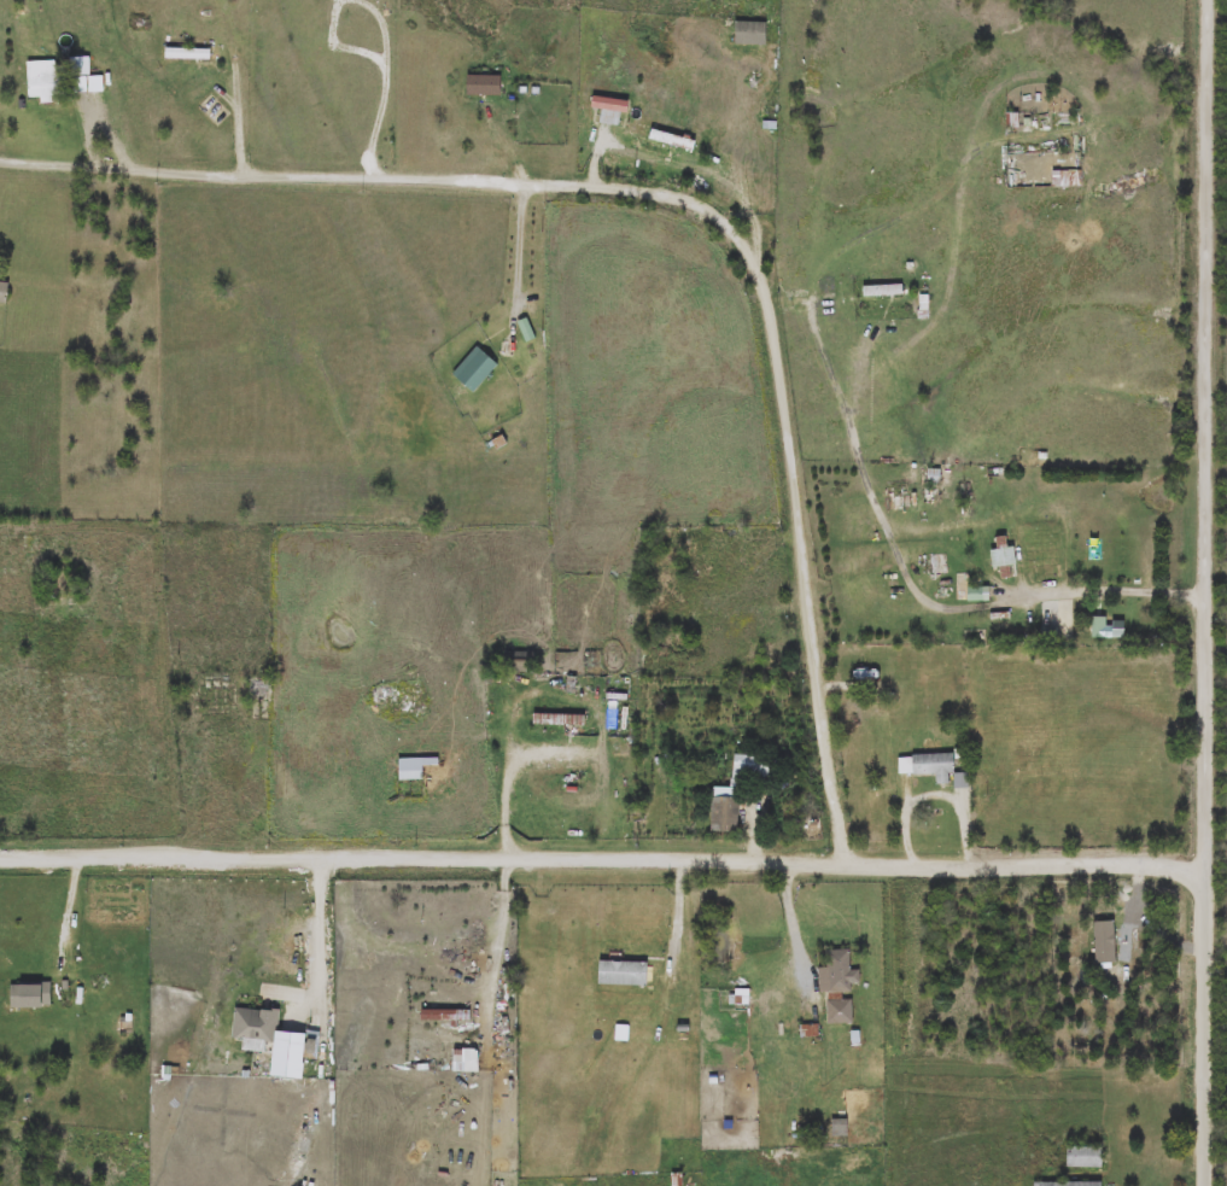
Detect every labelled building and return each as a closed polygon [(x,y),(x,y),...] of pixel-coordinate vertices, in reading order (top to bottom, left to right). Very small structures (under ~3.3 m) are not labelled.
[(211,59),(168,59),(168,49),(211,49),(211,59)] [(29,62),(66,62),(66,100),(29,100),(29,62)] [(502,76),(502,95),(467,95),(467,75),(502,76)] [(620,125),(601,124),(602,110),(621,111),(620,125)] [(643,136),(645,129),(678,138),(676,145),(643,136)] [(1081,171),(1081,186),(1062,186),(1062,171),(1081,171)] [(7,305),(0,304),(0,283),(11,285),(7,305)] [(902,296),(864,296),(864,286),(902,286),(902,296)] [(519,322),(527,319),(536,338),(527,341),(519,322)] [(499,366),(474,393),(452,374),(478,346),(499,366)] [(999,549),(998,538),(1006,538),(1007,547),(1015,547),(1017,574),(1004,577),(1003,567),(993,568),(992,549),(999,549)] [(1094,637),(1094,618),(1105,618),(1105,637),(1094,637)] [(536,672),(508,672),(508,652),(536,652),(536,672)] [(273,678),(273,702),(250,702),(250,678),(273,678)] [(536,724),(536,714),(585,714),(585,724),(536,724)] [(937,775),(899,775),(899,755),(954,755),(954,773),(948,775),(948,784),(937,784),(937,775)] [(399,781),(399,759),(439,759),(439,766),(423,766),(423,781),(399,781)] [(738,832),(713,831),(714,788),(740,789),(738,832)] [(828,951),(851,950),(852,970),(861,970),(861,983),(853,983),(853,1023),(829,1024),(828,951)] [(52,1009),(12,1009),(12,986),(52,986),(52,1009)] [(474,1022),(416,1022),(416,1010),(474,1010),(474,1022)] [(1102,1149),(1102,1168),(1068,1168),(1068,1149),(1102,1149)]
